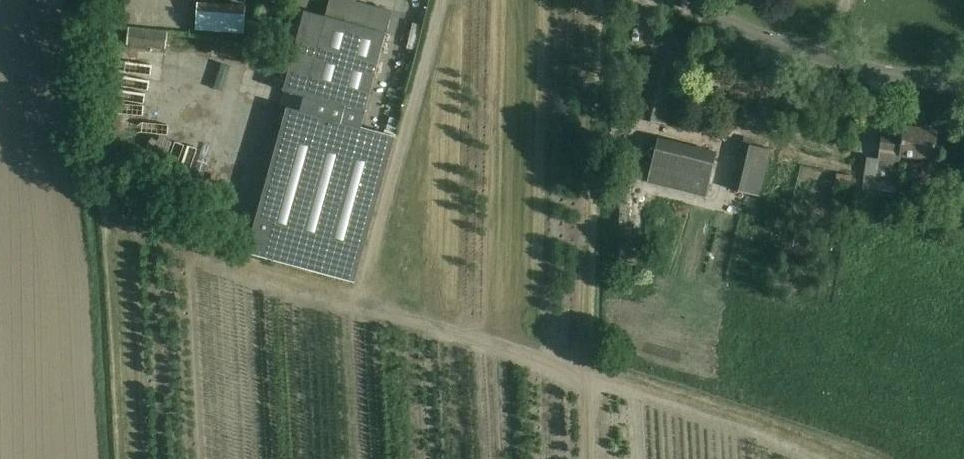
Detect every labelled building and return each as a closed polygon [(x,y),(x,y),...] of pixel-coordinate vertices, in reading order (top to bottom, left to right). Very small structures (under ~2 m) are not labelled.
[(393,11),(355,1),(355,0),(331,0),(327,16),(306,10),(301,29),(284,89),(309,96),(305,109),(291,106),(250,247),(355,277),(391,155),(396,135),(359,125),(363,111),(366,112),(393,11)] [(199,2),(197,28),(245,31),(247,5),(199,2)] [(166,49),(168,31),(130,27),(128,45),(166,49)] [(644,61),(639,80),(630,116),(674,126),(687,71),(644,61)] [(157,95),(160,83),(133,78),(130,89),(157,95)] [(163,95),(188,100),(191,89),(165,84),(163,95)] [(150,118),(153,96),(126,92),(123,114),(150,118)] [(934,159),(935,151),(938,131),(905,126),(904,136),(883,133),(879,158),(868,157),(863,194),(895,198),(901,154),(934,159)] [(718,152),(659,138),(648,182),(707,196),(718,152)] [(731,202),(759,207),(768,160),(740,154),(731,202)] [(833,186),(833,197),(850,197),(850,186),(833,186)]
